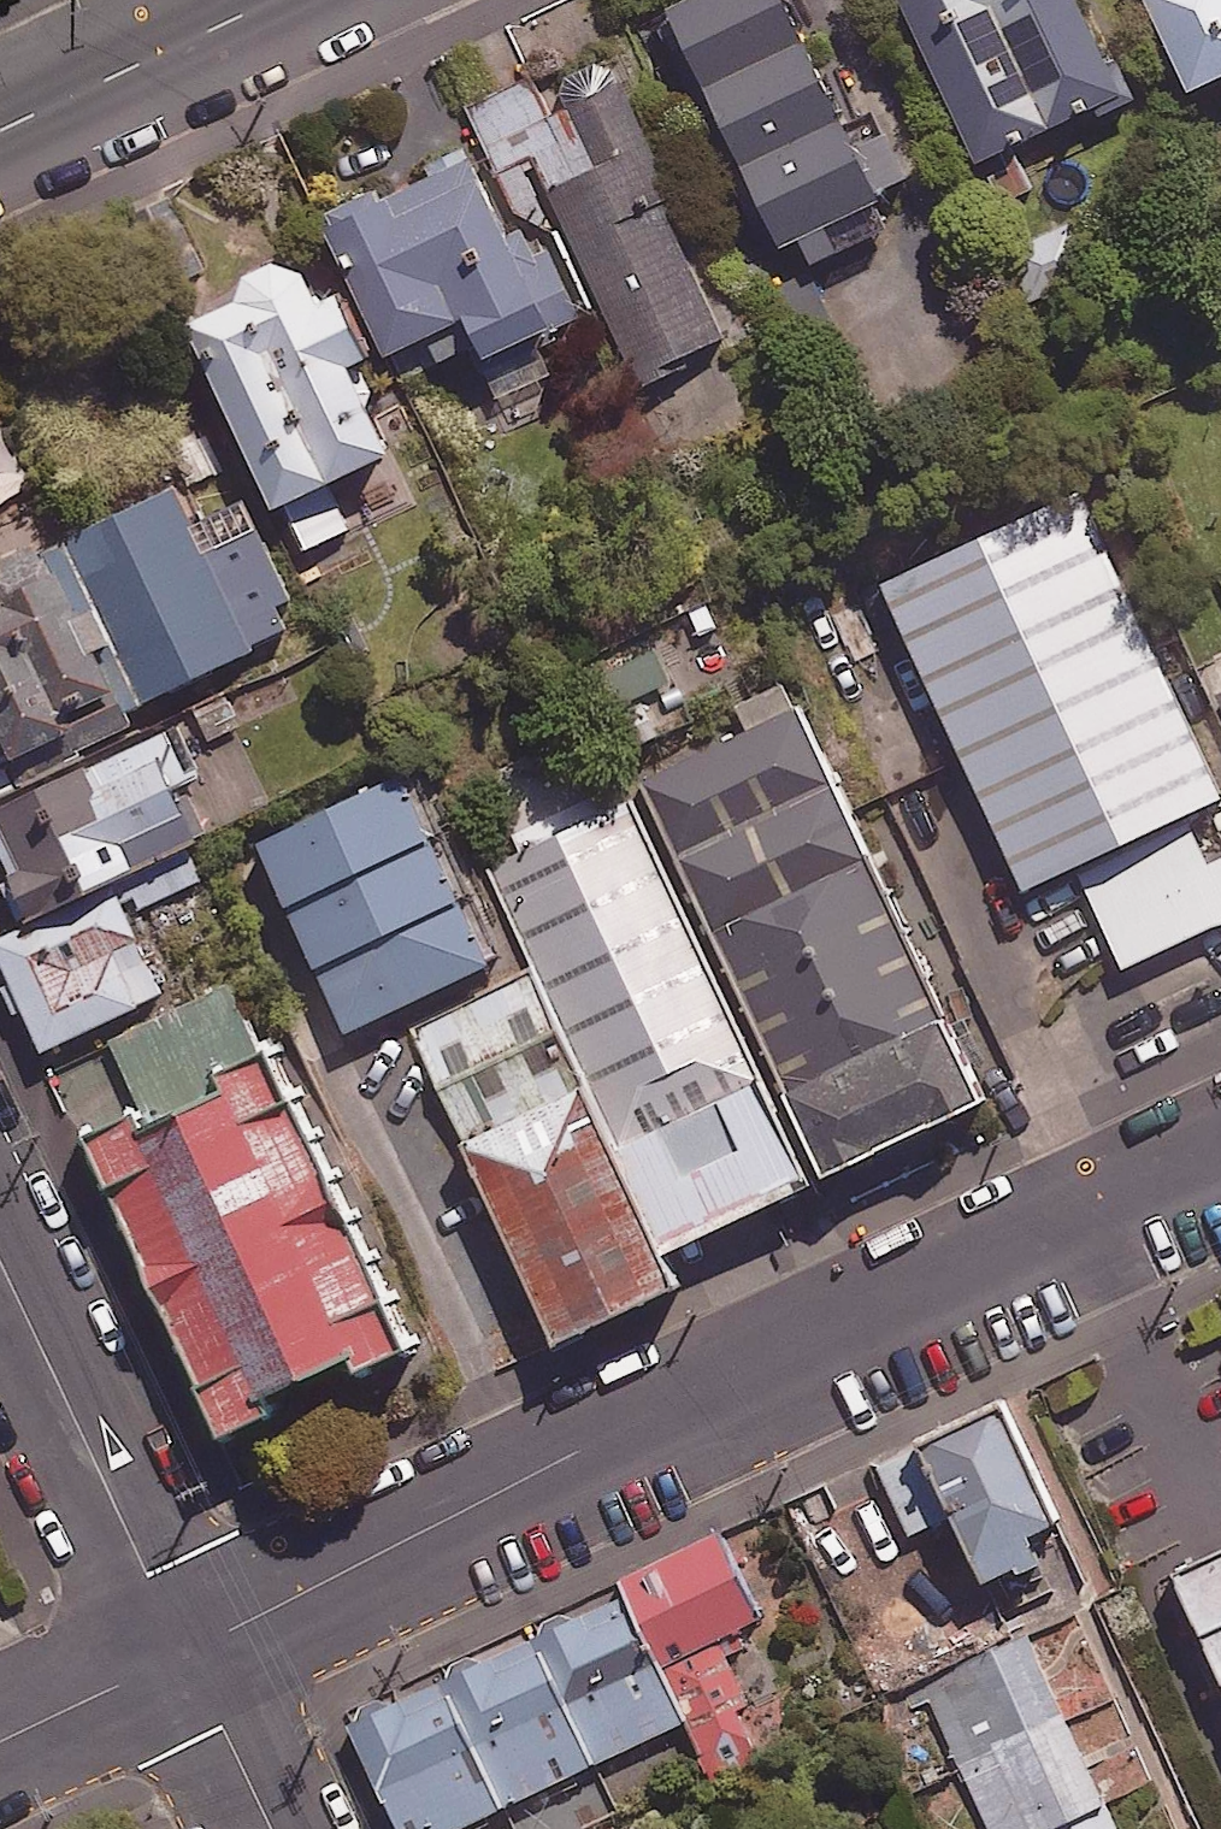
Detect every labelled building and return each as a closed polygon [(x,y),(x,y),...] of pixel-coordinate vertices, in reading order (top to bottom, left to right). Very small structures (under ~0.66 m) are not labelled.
[(785,0),(694,0),(670,11),(777,245),(799,235),(811,263),(886,228),(870,195),(907,178),(874,106),(840,121),(785,0)] [(978,164),(1122,99),(1077,0),(904,0),(978,164)] [(1220,74),(1220,0),(1147,0),(1190,89),(1220,74)] [(679,198),(621,76),(570,100),(601,166),(552,188),(640,376),(726,335),(664,205),(679,198)] [(432,174),(383,196),(377,183),(326,207),(352,263),(367,256),(384,293),(370,300),(393,349),(432,331),(444,357),(474,344),(481,358),(584,310),(551,240),(523,253),(476,153),(472,155),(466,142),(426,161),(432,174)] [(1079,225),(1028,237),(1037,275),(1088,263),(1079,225)] [(334,280),(181,350),(255,512),(408,442),(334,280)] [(200,480),(85,533),(157,690),(272,637),(200,480)] [(868,593),(1019,888),(1220,785),(1220,770),(1077,488),(977,526),(868,593)] [(0,597),(0,706),(11,729),(124,678),(71,564),(0,597)] [(678,675),(662,643),(590,677),(605,710),(678,675)] [(664,767),(852,1162),(1016,1084),(828,689),(664,767)] [(181,720),(13,797),(64,907),(232,830),(181,720)] [(522,951),(423,758),(275,835),(374,1027),(522,951)] [(15,785),(5,765),(0,767),(0,792),(15,785)] [(687,1235),(827,1176),(662,785),(522,844),(687,1235)] [(1072,888),(1139,1007),(1220,960),(1220,845),(1204,855),(1186,823),(1072,888)] [(151,892),(32,946),(74,1038),(193,983),(151,892)] [(263,1048),(232,983),(116,1038),(146,1102),(263,1048)] [(436,1336),(301,1041),(116,1125),(252,1420),(436,1336)] [(696,1283),(611,1082),(486,1134),(571,1335),(696,1283)] [(1042,1379),(927,1432),(995,1580),(1110,1528),(1042,1379)] [(1197,1569),(1220,1622),(1220,1558),(1197,1569)] [(373,1713),(427,1828),(451,1828),(696,1717),(639,1592),(373,1713)] [(898,1687),(972,1828),(1158,1828),(1049,1622),(898,1687)]
